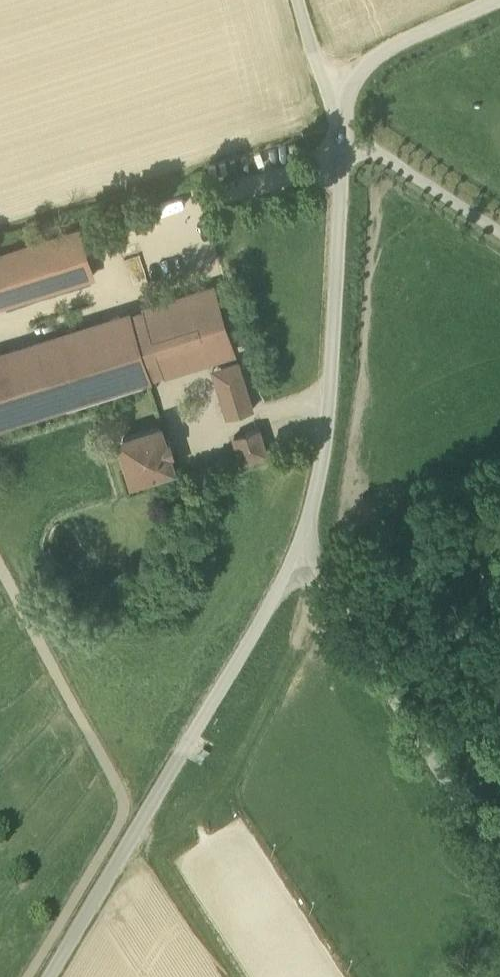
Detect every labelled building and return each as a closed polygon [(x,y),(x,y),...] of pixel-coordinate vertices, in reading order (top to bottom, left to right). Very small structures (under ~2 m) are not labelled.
[(93,276),(78,230),(0,255),(0,306),(93,276)] [(131,313),(36,343),(57,407),(151,378),(149,371),(219,349),(221,356),(235,351),(214,286),(200,291),(202,298),(133,319),(131,313)] [(200,291),(131,313),(133,319),(202,298),(200,291)] [(57,407),(36,343),(0,354),(0,425),(57,407)] [(151,378),(221,356),(219,349),(149,371),(151,378)] [(225,365),(240,413),(253,409),(238,361),(225,365)] [(240,413),(225,365),(213,369),(227,417),(240,413)] [(119,439),(132,480),(173,467),(160,426),(119,439)] [(237,448),(241,461),(267,453),(259,428),(246,432),(250,444),(237,448)] [(250,444),(246,432),(234,435),(237,448),(250,444)]
